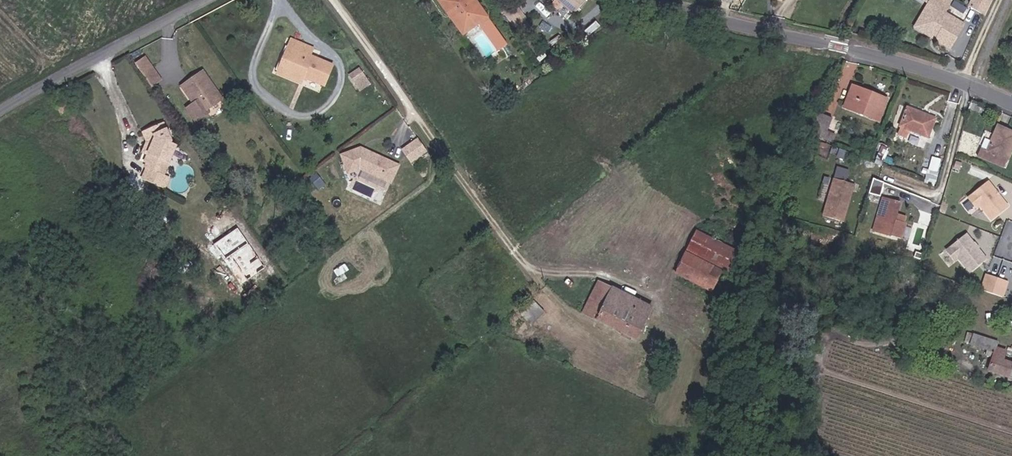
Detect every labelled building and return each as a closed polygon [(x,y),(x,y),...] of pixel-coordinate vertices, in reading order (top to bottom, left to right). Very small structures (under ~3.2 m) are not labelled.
[(481,21),(464,0),(436,0),(431,3),(442,20),(449,16),(462,34),(473,27),(481,21)] [(582,5),(577,0),(551,0),(569,18),(582,5)] [(934,4),(938,6),(929,22),(930,28),(944,36),(942,40),(956,49),(969,27),(948,15),(957,0),(936,0),(934,4)] [(986,0),(979,0),(973,12),(979,15),(986,0)] [(997,5),(986,0),(979,15),(990,20),(997,5)] [(944,36),(930,28),(929,22),(938,6),(934,4),(920,28),(942,40),(944,36)] [(509,28),(518,21),(506,6),(498,12),(509,28)] [(627,19),(633,14),(628,7),(622,12),(627,19)] [(456,38),(462,34),(449,16),(442,20),(456,38)] [(494,55),(502,50),(481,21),(473,27),(494,55)] [(320,63),(299,55),(301,47),(280,38),(276,47),(274,47),(264,71),(288,81),(291,75),(312,83),(320,63)] [(142,67),(135,57),(125,65),(132,75),(142,67)] [(347,63),(339,73),(345,79),(354,68),(347,63)] [(150,79),(142,67),(132,75),(140,86),(150,79)] [(350,82),(358,72),(354,68),(345,79),(350,82)] [(201,113),(219,101),(198,72),(183,83),(185,88),(178,92),(188,108),(194,103),(201,113)] [(891,100),(894,91),(859,77),(856,87),(891,100)] [(175,88),(178,92),(185,88),(183,83),(175,88)] [(852,101),(886,115),(891,100),(856,87),(852,101)] [(940,118),(943,109),(917,99),(913,108),(940,118)] [(188,108),(194,117),(201,113),(194,103),(188,108)] [(919,122),(937,129),(940,118),(913,108),(910,117),(912,120),(911,127),(915,128),(919,122)] [(817,128),(829,130),(832,116),(820,113),(817,128)] [(1007,121),(996,146),(1011,153),(1011,123),(1007,121)] [(166,181),(162,180),(172,149),(168,149),(159,130),(145,137),(150,149),(146,164),(144,170),(147,172),(143,185),(163,191),(166,181)] [(917,144),(921,135),(911,131),(907,140),(917,144)] [(141,162),(146,164),(150,149),(145,137),(139,140),(144,148),(145,153),(141,162)] [(413,149),(405,138),(390,149),(398,159),(413,149)] [(996,146),(989,144),(986,152),(1011,164),(1011,153),(996,146)] [(382,183),(389,165),(356,152),(354,156),(350,156),(348,150),(332,156),(338,173),(352,168),(354,171),(382,183)] [(928,168),(946,171),(948,154),(932,152),(928,168)] [(861,176),(841,170),(830,203),(850,210),(861,176)] [(315,182),(309,175),(303,180),(309,187),(315,182)] [(975,191),(983,202),(987,199),(998,213),(1011,202),(1011,197),(995,176),(975,191)] [(882,194),(885,181),(874,179),(871,192),(882,194)] [(908,231),(913,214),(902,211),(907,195),(888,189),(879,222),(908,231)] [(973,228),(952,243),(960,253),(964,251),(975,265),(992,252),(973,228)] [(720,280),(732,285),(741,267),(741,263),(697,241),(686,264),(687,265),(715,278),(705,297),(710,299),(720,280)] [(677,284),(705,297),(715,278),(687,265),(677,284)] [(992,269),(987,283),(1007,291),(1011,277),(992,269)] [(582,322),(627,345),(643,313),(592,288),(588,295),(593,298),(582,322)] [(1011,359),(1011,358),(1011,346),(1010,345),(1011,338),(987,329),(984,339),(1004,346),(998,364),(1011,369),(1011,359)]
